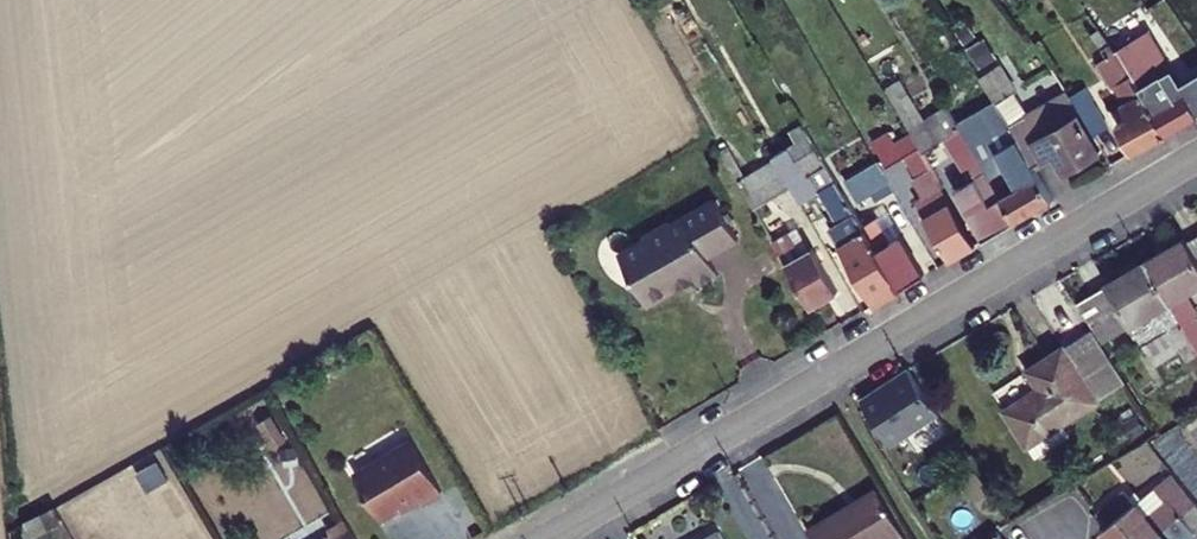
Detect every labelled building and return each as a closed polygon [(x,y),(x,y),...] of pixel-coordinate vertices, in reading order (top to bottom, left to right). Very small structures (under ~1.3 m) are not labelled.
[(1195,123),(1196,122),(1196,57),(1174,25),(1145,45),(1152,55),(1195,123)] [(1023,51),(1003,65),(1021,89),(1036,79),(1041,76),(1023,51)] [(1157,104),(1146,112),(1163,142),(1195,123),(1152,55),(1147,58),(1152,66),(1146,70),(1155,86),(1149,90),(1157,104)] [(1036,79),(1021,89),(1029,101),(1037,114),(1052,106),(1036,79)] [(1052,106),(1037,114),(1046,128),(1061,153),(1077,143),(1089,163),(1124,141),(1088,82),(1052,106)] [(1029,101),(989,124),(997,137),(1037,114),(1029,101)] [(935,121),(904,140),(913,156),(944,136),(935,121)] [(1047,172),(1026,186),(1043,213),(1084,189),(1061,153),(1046,128),(1028,139),(1047,172)] [(840,140),(805,162),(815,179),(851,157),(840,140)] [(802,157),(763,180),(780,208),(819,186),(815,179),(805,162),(802,157)] [(857,205),(890,189),(878,162),(844,178),(857,205)] [(967,174),(945,187),(982,249),(1004,236),(967,174)] [(1021,177),(999,191),(1020,227),(1043,213),(1026,186),(1021,177)] [(647,236),(620,250),(636,279),(629,283),(640,300),(646,296),(650,302),(680,285),(676,278),(693,268),(701,285),(722,273),(711,253),(739,237),(719,196),(674,221),(671,215),(644,230),(647,236)] [(880,204),(858,217),(904,296),(928,282),(901,237),(880,204)] [(933,218),(901,237),(928,282),(960,262),(933,218)] [(1164,244),(1196,301),(1196,224),(1164,244)] [(813,231),(798,239),(836,303),(861,287),(836,245),(826,252),(813,231)] [(1096,284),(1121,326),(1170,297),(1181,316),(1163,328),(1181,356),(1196,347),(1196,301),(1164,244),(1096,284)] [(1059,372),(1025,393),(1052,438),(1089,416),(1081,403),(1115,381),(1084,331),(1048,353),(1059,372)] [(938,414),(908,367),(860,397),(890,445),(938,414)] [(443,493),(414,442),(356,475),(382,520),(420,498),(424,504),(443,493)] [(1101,498),(1117,517),(1114,521),(1129,538),(1150,538),(1170,523),(1188,508),(1196,501),(1196,487),(1193,483),(1178,495),(1170,485),(1152,501),(1130,475),(1101,498)] [(902,532),(879,492),(807,533),(810,538),(890,538),(902,532)] [(1188,508),(1196,519),(1196,501),(1188,508)] [(346,518),(329,528),(333,534),(324,538),(359,538),(346,518)] [(1170,523),(1150,538),(1183,538),(1170,523)] [(1013,526),(996,538),(1022,538),(1013,526)] [(581,538),(603,538),(597,529),(581,538)]
